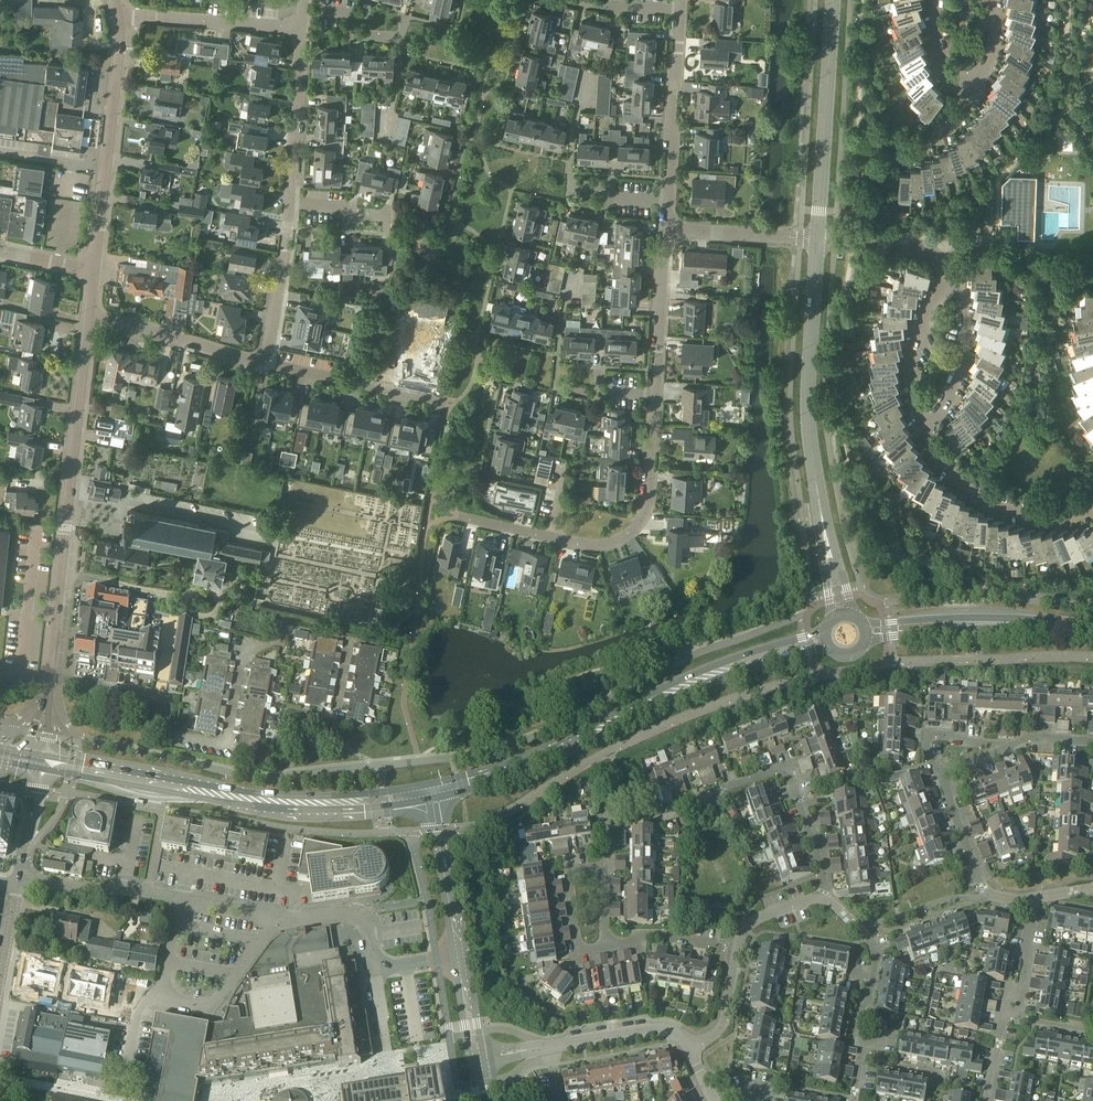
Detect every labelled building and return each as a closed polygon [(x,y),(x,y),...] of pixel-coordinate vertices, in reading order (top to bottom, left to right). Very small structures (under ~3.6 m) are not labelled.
[(31,16),(32,0),(12,0),(16,16),(31,16)] [(424,6),(450,12),(453,0),(425,0),(424,6)] [(733,3),(736,3),(736,5),(741,5),(741,0),(721,0),(720,2),(716,2),(715,21),(714,25),(718,25),(718,27),(718,30),(720,32),(729,33),(731,31),(732,26),(732,21),(733,3)] [(900,9),(918,4),(922,3),(922,0),(897,0),(900,9)] [(1012,1),(1009,11),(1013,13),(1031,18),(1035,7),(1030,6),(1012,1)] [(896,11),(900,21),(900,22),(918,15),(922,14),(918,4),(900,9),(896,11)] [(82,27),(80,26),(80,21),(80,19),(75,18),(76,7),(59,5),(59,7),(46,6),(34,6),(33,21),(53,22),(51,49),(74,50),(74,39),(79,39),(81,39),(82,27)] [(558,23),(560,23),(561,17),(540,12),(541,9),(531,7),(529,16),(531,16),(531,18),(530,25),(556,31),(558,23)] [(1031,31),(1035,20),(1031,18),(1013,13),(1009,22),(1013,24),(1031,31)] [(922,25),(920,21),(918,15),(900,22),(896,23),(901,34),(918,27),(922,25)] [(581,50),(583,41),(591,42),(595,25),(581,22),(578,33),(572,31),(569,47),(581,50)] [(1030,43),(1035,32),(1031,31),(1013,24),(1009,33),(1013,35),(1030,43)] [(535,41),(548,44),(546,50),(555,52),(557,46),(555,45),(556,39),(554,38),(556,31),(530,25),(528,32),(526,31),(524,40),(533,43),(535,41)] [(591,42),(590,49),(598,51),(597,53),(610,56),(611,50),(613,41),(614,36),(608,35),(610,28),(595,25),(591,42)] [(617,27),(615,36),(625,36),(625,28),(617,27)] [(923,36),(918,27),(901,34),(897,36),(902,47),(919,38),(923,36)] [(650,31),(628,30),(627,43),(636,44),(636,52),(654,53),(655,39),(650,38),(650,31)] [(252,34),(250,45),(259,47),(258,56),(248,54),(247,61),(256,63),(260,64),(263,64),(265,57),(279,60),(282,44),(268,42),(269,37),(252,34)] [(1028,56),(1034,45),(1030,43),(1013,35),(1008,44),(1012,46),(1028,56)] [(177,51),(177,54),(188,56),(188,54),(199,55),(199,54),(215,56),(213,67),(220,68),(221,57),(223,43),(216,42),(216,45),(201,43),(202,40),(181,37),(180,44),(177,44),(176,51),(177,51)] [(924,47),(919,38),(902,47),(898,49),(905,59),(921,49),(924,47)] [(738,41),(718,39),(717,47),(703,46),(702,65),(727,67),(728,52),(737,52),(738,41)] [(230,44),(223,43),(221,57),(228,58),(230,44)] [(1025,68),(1032,58),(1028,56),(1012,46),(1006,55),(1010,57),(1025,68)] [(533,51),(521,48),(519,58),(522,58),(520,66),(538,70),(540,62),(550,65),(552,55),(541,53),(540,55),(532,54),(533,51)] [(901,61),(908,71),(923,60),(927,57),(921,49),(905,59),(901,61)] [(323,50),(322,57),(313,56),(312,73),(336,75),(336,69),(338,51),(323,50)] [(336,69),(344,70),(344,79),(357,79),(358,64),(351,63),(352,52),(338,51),(336,69)] [(654,53),(636,52),(636,60),(626,60),(626,72),(642,73),(642,67),(654,68),(654,53)] [(19,138),(13,137),(15,123),(54,129),(56,117),(56,112),(58,99),(83,103),(89,67),(50,60),(49,63),(25,60),(26,54),(0,53),(0,135),(19,138)] [(161,69),(162,69),(161,77),(170,78),(171,70),(179,71),(180,62),(187,63),(188,56),(177,54),(163,53),(161,69)] [(358,64),(357,79),(370,80),(370,71),(378,72),(379,54),(365,53),(364,64),(358,64)] [(379,54),(378,72),(386,72),(386,81),(392,81),(394,55),(379,54)] [(1022,80),(1029,70),(1025,68),(1010,57),(1003,65),(1007,68),(1022,80)] [(930,68),(923,60),(908,71),(904,74),(912,83),(927,71),(930,68)] [(1080,69),(1087,66),(1085,60),(1078,63),(1080,69)] [(253,79),(252,88),(273,92),(275,83),(270,82),(273,66),(263,64),(260,64),(256,63),(255,68),(252,67),(251,68),(250,77),(250,79),(253,79)] [(579,67),(568,65),(566,71),(578,74),(579,67)] [(538,70),(520,66),(517,80),(545,86),(547,80),(537,77),(538,70)] [(409,68),(403,91),(411,92),(412,87),(419,89),(423,73),(424,71),(409,68)] [(1017,91),(1025,82),(1022,80),(1007,68),(1000,76),(1003,79),(1017,91)] [(565,77),(577,80),(578,74),(566,71),(565,76),(565,77)] [(909,86),(917,94),(931,81),(934,78),(927,71),(912,83),(909,86)] [(633,94),(652,95),(653,81),(641,80),(642,73),(626,72),(625,85),(634,86),(633,94)] [(433,94),(437,77),(423,73),(419,89),(420,89),(419,91),(433,94)] [(447,98),(447,95),(451,80),(437,77),(433,94),(447,98)] [(456,98),(455,102),(460,104),(466,81),(451,77),(451,80),(447,95),(456,98)] [(565,77),(563,84),(575,86),(577,80),(565,77)] [(996,86),(999,89),(1015,106),(1020,101),(1017,98),(1021,94),(1017,91),(1003,79),(996,86)] [(917,94),(914,97),(923,105),(935,91),(938,88),(931,81),(917,94)] [(575,86),(563,84),(562,90),(574,93),(575,86)] [(702,117),(702,116),(729,118),(730,101),(726,101),(727,84),(713,84),(712,92),(700,91),(698,110),(696,110),(695,117),(702,117)] [(155,98),(153,114),(161,115),(165,116),(167,116),(180,118),(182,103),(183,104),(185,91),(161,87),(160,95),(162,96),(161,99),(155,98)] [(991,96),(994,99),(1006,114),(1015,106),(999,89),(991,96)] [(560,97),(572,100),(574,93),(562,90),(560,97)] [(927,120),(944,98),(940,95),(935,91),(923,105),(920,109),(924,112),(929,116),(926,119),(927,120)] [(241,107),(250,109),(249,115),(268,119),(271,104),(262,102),(257,101),(258,94),(244,92),(242,99),(241,107)] [(624,101),(623,114),(639,115),(639,109),(651,110),(652,95),(633,94),(633,102),(624,101)] [(999,124),(1009,117),(1006,114),(994,99),(985,105),(988,109),(999,124)] [(326,106),(319,105),(318,120),(337,121),(337,114),(346,114),(346,101),(331,100),(331,106),(326,106)] [(519,135),(520,135),(524,119),(524,117),(525,113),(510,109),(504,134),(519,138),(519,135)] [(992,134),(1002,128),(999,124),(988,109),(979,114),(982,118),(992,134)] [(39,141),(37,153),(50,155),(51,152),(78,156),(80,144),(82,128),(83,128),(84,116),(83,118),(70,116),(71,114),(70,114),(70,116),(59,115),(56,117),(54,129),(52,143),(39,141)] [(411,119),(399,116),(398,116),(397,121),(410,124),(411,119)] [(524,117),(524,119),(520,135),(534,139),(538,121),(524,117)] [(973,123),(975,127),(984,144),(986,148),(991,145),(989,141),(994,138),(992,134),(982,118),(973,123)] [(230,120),(229,129),(239,131),(236,147),(249,150),(266,153),(268,137),(263,136),(262,137),(259,136),(261,126),(245,123),(230,120)] [(325,135),(329,135),(329,142),(344,143),(345,130),(336,130),(337,121),(318,120),(317,135),(325,135)] [(395,128),(408,131),(410,124),(397,121),(395,128)] [(552,126),(552,124),(538,121),(534,139),(547,142),(548,142),(552,126)] [(561,123),(559,127),(552,126),(548,142),(547,142),(546,144),(561,148),(566,124),(561,123)] [(150,131),(148,139),(151,139),(149,148),(164,150),(165,142),(177,144),(180,129),(164,127),(161,126),(160,131),(160,132),(150,131)] [(975,127),(965,131),(967,135),(975,152),(986,148),(984,144),(975,127)] [(203,139),(204,130),(191,128),(191,132),(203,139)] [(393,135),(407,138),(408,131),(395,128),(393,135)] [(614,140),(615,129),(609,128),(609,134),(602,133),(601,144),(595,144),(594,162),(607,163),(609,140),(614,140)] [(698,150),(698,160),(715,161),(723,162),(723,152),(716,152),(717,136),(724,137),(724,129),(708,128),(708,135),(700,134),(697,134),(695,150),(698,150)] [(427,129),(424,143),(450,149),(454,135),(427,129)] [(615,129),(614,140),(619,141),(618,163),(633,164),(634,146),(626,145),(627,135),(621,134),(621,129),(615,129)] [(580,132),(578,161),(594,162),(595,144),(586,143),(586,133),(580,132)] [(392,141),(405,144),(406,139),(407,138),(393,135),(392,141)] [(634,135),(634,146),(633,164),(641,165),(641,167),(650,168),(651,158),(648,157),(649,136),(634,135)] [(965,161),(977,157),(975,152),(967,135),(957,139),(959,143),(965,161)] [(324,148),(316,147),(315,162),(334,163),(335,155),(343,156),(344,143),(329,142),(328,148),(324,148)] [(424,143),(425,144),(423,151),(422,151),(421,158),(447,164),(450,149),(424,143)] [(955,168),(967,165),(965,161),(959,143),(949,146),(950,150),(955,168)] [(200,159),(202,146),(199,145),(194,156),(200,159)] [(1026,154),(1030,158),(1034,153),(1029,149),(1026,154)] [(227,150),(224,164),(227,168),(231,168),(231,167),(244,169),(242,178),(261,182),(264,166),(255,165),(249,163),(250,155),(234,152),(227,150)] [(945,175),(957,173),(955,168),(950,150),(940,152),(941,157),(945,175)] [(941,157),(931,158),(931,163),(934,181),(946,179),(945,175),(941,157)] [(373,162),(360,159),(357,174),(363,176),(361,187),(375,190),(379,172),(371,170),(373,162)] [(143,167),(141,183),(163,187),(168,187),(171,172),(179,173),(179,172),(196,175),(198,167),(178,164),(160,161),(159,169),(143,167)] [(16,162),(13,187),(7,186),(7,184),(0,184),(0,194),(13,195),(14,193),(17,193),(18,188),(40,191),(43,166),(16,162)] [(314,177),(321,177),(321,184),(326,184),(342,185),(342,172),(333,172),(334,163),(315,162),(314,177)] [(923,186),(935,186),(934,181),(931,163),(921,163),(921,168),(923,186)] [(379,172),(375,190),(389,194),(391,188),(396,189),(401,168),(389,165),(387,174),(379,172)] [(911,191),(923,191),(923,186),(921,168),(911,168),(911,172),(911,191)] [(423,186),(441,191),(444,177),(417,171),(416,177),(424,179),(423,186)] [(901,171),(899,199),(900,199),(900,195),(911,195),(911,191),(911,172),(901,171)] [(737,174),(711,173),(711,180),(701,179),(693,179),(696,180),(694,202),(692,202),(692,203),(725,205),(725,204),(721,204),(722,181),(731,182),(731,185),(736,185),(737,174)] [(407,175),(403,174),(401,181),(408,183),(409,176),(407,175)] [(1018,224),(1018,238),(1035,239),(1038,176),(1012,175),(1002,184),(1001,223),(1018,224)] [(222,180),(220,195),(232,197),(233,196),(243,198),(242,208),(262,212),(265,195),(257,193),(249,192),(250,185),(235,183),(222,180)] [(400,188),(404,190),(406,190),(408,183),(401,181),(400,188)] [(413,192),(411,199),(438,204),(441,191),(423,186),(421,194),(413,192)] [(193,204),(207,206),(209,194),(195,192),(193,204)] [(40,236),(42,219),(43,214),(46,196),(25,194),(25,195),(17,193),(14,193),(13,195),(0,194),(0,226),(8,227),(7,231),(40,236)] [(547,209),(528,204),(528,202),(518,200),(516,208),(519,209),(517,217),(535,221),(537,213),(545,215),(547,209)] [(179,212),(203,216),(204,207),(181,203),(179,212)] [(172,211),(137,206),(136,216),(134,217),(134,220),(135,221),(135,223),(146,224),(148,226),(152,227),(155,225),(157,225),(158,228),(170,229),(172,228),(173,223),(171,220),(172,211)] [(251,224),(252,215),(228,211),(226,227),(235,229),(234,236),(235,238),(239,239),(257,243),(260,226),(256,226),(251,224)] [(561,224),(557,239),(569,242),(578,244),(580,235),(584,217),(569,214),(566,225),(561,224)] [(514,231),(541,237),(544,223),(535,221),(517,217),(514,231)] [(584,217),(580,235),(587,237),(585,246),(598,249),(601,233),(595,232),(598,220),(584,217)] [(616,223),(615,235),(615,244),(642,245),(643,231),(636,230),(637,224),(632,223),(616,223)] [(538,250),(519,246),(519,245),(519,243),(509,241),(507,250),(510,250),(508,259),(526,263),(528,254),(536,256),(538,250)] [(236,273),(237,268),(255,272),(258,255),(237,251),(238,245),(229,243),(228,253),(233,254),(230,267),(224,271),(236,273)] [(315,270),(316,261),(325,262),(326,244),(311,243),(310,254),(304,253),(303,269),(315,270)] [(332,271),(345,272),(346,256),(346,250),(340,250),(340,244),(326,244),(325,262),(325,268),(333,269),(332,271)] [(615,244),(614,265),(633,266),(634,259),(641,260),(642,245),(615,244)] [(357,273),(366,273),(368,246),(353,245),(352,251),(346,250),(346,256),(345,272),(345,279),(353,280),(354,272),(357,273)] [(381,259),(382,247),(368,246),(366,273),(387,275),(388,259),(381,259)] [(729,255),(730,254),(682,251),(683,247),(682,247),(680,271),(681,271),(681,269),(693,270),(708,270),(708,271),(712,271),(723,271),(723,274),(725,254),(729,255)] [(505,272),(531,278),(533,272),(524,270),(526,263),(508,259),(505,272)] [(991,261),(963,263),(963,264),(968,263),(968,273),(972,273),(991,273),(991,261)] [(121,263),(118,281),(132,283),(131,292),(176,297),(177,295),(181,265),(162,263),(161,269),(143,267),(143,266),(121,263)] [(565,266),(553,263),(552,269),(552,270),(564,273),(565,266)] [(175,309),(175,314),(177,314),(179,313),(179,310),(188,311),(191,289),(192,281),(193,266),(181,265),(177,295),(176,297),(175,309)] [(614,265),(612,285),(639,287),(640,273),(633,272),(633,266),(614,265)] [(935,274),(909,265),(906,277),(924,282),(928,283),(931,273),(935,275),(935,274)] [(564,273),(552,270),(550,276),(563,279),(564,273)] [(254,278),(225,272),(223,285),(228,286),(226,295),(235,297),(236,293),(250,296),(254,278)] [(995,285),(996,273),(991,273),(972,273),(972,283),(976,284),(995,285)] [(30,276),(27,291),(29,292),(32,292),(55,297),(57,283),(41,280),(42,278),(34,277),(30,276)] [(550,276),(549,283),(561,285),(563,279),(550,276)] [(901,276),(899,288),(918,291),(922,292),(924,282),(906,277),(901,276)] [(548,289),(560,292),(561,285),(549,283),(548,289)] [(998,297),(999,285),(995,285),(976,284),(975,294),(979,295),(998,297)] [(638,302),(639,287),(612,285),(612,293),(611,306),(627,307),(627,301),(638,302)] [(889,293),(889,299),(894,299),(912,301),(917,302),(918,291),(899,288),(895,287),(894,293),(889,293)] [(191,289),(188,311),(194,312),(197,296),(197,290),(191,289)] [(399,291),(394,315),(409,318),(414,294),(399,291)] [(29,292),(26,305),(52,310),(55,297),(32,292),(29,292)] [(414,294),(409,318),(424,321),(429,297),(414,294)] [(1000,309),(1002,298),(998,297),(979,295),(977,305),(981,306),(1000,309)] [(429,297),(424,321),(440,324),(444,300),(429,297)] [(889,299),(889,311),(908,311),(912,311),(912,301),(894,299),(889,299)] [(297,321),(326,327),(327,321),(329,321),(331,310),(330,310),(331,304),(312,300),(310,305),(309,305),(310,305),(300,302),(296,319),(297,319),(297,321)] [(444,300),(440,324),(455,328),(460,303),(444,300)] [(703,331),(704,315),(701,315),(703,302),(705,302),(705,301),(685,300),(684,317),(687,317),(686,330),(703,331)] [(1083,314),(1092,314),(1092,302),(1087,302),(1082,302),(1083,314)] [(494,303),(492,312),(495,312),(493,322),(491,322),(490,330),(496,331),(497,328),(507,330),(507,328),(511,312),(503,310),(504,305),(494,303)] [(242,338),(247,316),(242,315),(243,308),(222,304),(219,319),(227,320),(224,335),(242,338)] [(978,316),(983,317),(1001,322),(1005,323),(1007,317),(1003,316),(1004,310),(1000,309),(981,306),(978,316)] [(15,324),(18,311),(2,308),(0,319),(0,321),(15,324)] [(512,309),(511,312),(507,328),(521,331),(525,313),(512,309)] [(13,334),(16,335),(15,341),(40,346),(44,324),(19,319),(20,311),(18,311),(15,324),(13,334)] [(884,311),(885,322),(904,322),(908,322),(908,311),(889,311),(884,311)] [(539,318),(539,316),(525,313),(521,331),(535,334),(539,318)] [(1080,327),(1092,325),(1092,314),(1083,314),(1079,315),(1080,327)] [(549,339),(554,317),(548,315),(547,320),(539,318),(535,334),(534,336),(549,339)] [(1001,334),(1005,323),(1001,322),(983,317),(979,326),(983,328),(1001,334)] [(326,327),(297,321),(296,326),(295,326),(292,340),(304,343),(304,342),(305,342),(308,343),(307,347),(323,350),(324,342),(323,342),(326,327)] [(880,323),(882,335),(900,333),(905,332),(904,322),(885,322),(880,323)] [(354,325),(352,333),(359,334),(361,326),(354,325)] [(564,352),(578,353),(580,326),(566,325),(564,352)] [(1080,327),(1076,327),(1079,339),(1092,336),(1092,325),(1080,327)] [(588,327),(580,326),(578,353),(593,354),(594,343),(600,343),(601,327),(588,327)] [(621,356),(623,330),(614,329),(614,328),(601,327),(600,343),(606,344),(606,355),(621,356)] [(1000,347),(1005,336),(1001,334),(983,328),(979,337),(983,339),(1000,347)] [(630,329),(630,331),(623,330),(621,356),(635,357),(637,330),(630,329)] [(877,335),(879,347),(898,344),(902,343),(900,333),(882,335),(877,335)] [(1079,339),(1074,340),(1078,351),(1092,347),(1092,336),(1079,339)] [(983,339),(978,348),(982,350),(999,359),(1005,349),(1000,347),(983,339)] [(683,343),(682,356),(679,356),(679,357),(684,357),(683,375),(702,376),(703,360),(713,361),(714,346),(703,345),(702,346),(696,345),(696,344),(683,343)] [(870,349),(873,360),(878,359),(896,355),(900,354),(898,344),(879,347),(870,349)] [(354,362),(357,348),(347,346),(345,360),(354,362)] [(404,346),(399,369),(407,371),(405,379),(420,382),(425,358),(412,356),(413,348),(404,346)] [(1077,364),(1092,358),(1092,347),(1078,351),(1073,353),(1077,364)] [(112,349),(104,385),(120,388),(122,377),(127,378),(130,364),(133,365),(136,354),(112,349)] [(977,359),(981,362),(997,371),(1000,374),(1004,369),(1000,367),(1003,361),(999,359),(982,350),(977,359)] [(425,358),(420,382),(435,385),(437,377),(445,379),(450,355),(440,353),(439,361),(425,358)] [(155,383),(160,359),(136,354),(133,365),(130,364),(127,378),(131,379),(155,383)] [(899,364),(896,355),(878,359),(873,360),(877,372),(895,366),(899,364)] [(36,366),(37,360),(19,356),(17,368),(22,369),(19,383),(25,384),(25,388),(40,390),(42,379),(40,378),(41,370),(36,369),(36,367),(37,367),(36,366)] [(1078,376),(1092,370),(1092,358),(1077,364),(1073,365),(1078,376)] [(981,362),(975,370),(978,373),(993,384),(1000,374),(997,371),(981,362)] [(899,375),(895,366),(877,372),(873,373),(877,384),(895,377),(899,375)] [(1078,376),(1074,378),(1080,389),(1092,382),(1092,370),(1078,376)] [(989,395),(997,386),(993,384),(978,373),(972,381),(975,383),(989,395)] [(234,411),(239,379),(235,378),(220,376),(214,407),(229,410),(234,411)] [(184,390),(178,422),(182,423),(197,426),(206,381),(186,377),(184,390)] [(873,386),(879,397),(895,388),(899,386),(895,377),(877,384),(873,386)] [(1080,389),(1076,391),(1082,401),(1092,394),(1092,382),(1080,389)] [(975,383),(968,391),(971,394),(985,407),(993,398),(989,395),(975,383)] [(162,386),(159,388),(158,400),(159,403),(165,404),(169,401),(170,389),(167,387),(162,386)] [(257,393),(253,414),(274,418),(280,390),(266,388),(265,393),(257,392),(257,393)] [(686,388),(683,388),(686,389),(685,397),(683,397),(682,403),(685,403),(684,418),(691,418),(690,425),(708,427),(709,409),(702,409),(702,397),(706,397),(706,389),(702,389),(686,388)] [(901,397),(895,388),(879,397),(875,399),(881,409),(897,399),(901,397)] [(280,390),(274,418),(288,421),(288,418),(296,420),(300,400),(292,399),(293,393),(280,390)] [(4,402),(20,405),(21,396),(5,392),(0,391),(0,401),(4,402)] [(503,400),(506,401),(505,409),(528,414),(530,406),(533,407),(534,400),(516,396),(516,394),(505,391),(503,400)] [(971,394),(963,401),(966,404),(979,418),(988,410),(985,407),(971,394)] [(1082,401),(1078,403),(1085,413),(1092,407),(1092,394),(1082,401)] [(303,402),(299,424),(320,428),(325,401),(312,398),(311,404),(303,402)] [(881,409),(877,411),(883,421),(899,410),(903,408),(897,399),(881,409)] [(325,401),(320,428),(341,432),(345,410),(338,409),(339,403),(325,401)] [(45,406),(27,402),(23,424),(39,428),(42,414),(44,414),(45,406)] [(973,429),(982,421),(979,418),(966,404),(958,411),(961,414),(973,429)] [(349,410),(345,432),(366,436),(371,409),(358,406),(357,412),(349,410)] [(555,413),(549,411),(543,436),(550,438),(551,432),(557,434),(558,433),(565,434),(571,409),(557,406),(555,413)] [(1085,413),(1082,416),(1090,425),(1092,422),(1092,407),(1085,413)] [(214,410),(207,408),(205,422),(211,423),(214,410)] [(371,409),(366,436),(387,441),(391,418),(384,417),(385,411),(371,409)] [(528,428),(529,422),(527,421),(528,414),(505,409),(502,423),(528,428)] [(573,436),(573,437),(586,440),(587,434),(589,425),(583,423),(585,412),(571,409),(565,434),(573,436)] [(604,414),(604,427),(612,427),(612,436),(630,437),(631,422),(625,421),(625,415),(625,410),(611,409),(610,414),(604,414)] [(905,419),(899,410),(883,421),(880,424),(887,433),(902,421),(905,419)] [(965,439),(975,432),(973,429),(961,414),(952,420),(955,424),(965,439)] [(97,429),(112,432),(112,435),(125,437),(129,420),(115,417),(115,420),(99,417),(97,429)] [(394,421),(390,443),(411,448),(417,420),(403,417),(403,418),(402,423),(394,421)] [(417,420),(411,448),(421,450),(432,452),(436,436),(436,433),(437,430),(432,429),(429,428),(430,423),(417,420)] [(909,429),(902,421),(887,433),(884,436),(892,445),(906,432),(909,429)] [(179,442),(182,430),(181,430),(182,423),(178,422),(176,422),(175,428),(159,425),(156,437),(179,442)] [(955,424),(946,429),(960,453),(960,452),(958,449),(968,443),(965,439),(955,424)] [(691,435),(691,431),(675,429),(674,440),(675,441),(675,440),(686,441),(685,458),(696,458),(697,454),(707,455),(707,456),(715,457),(715,449),(714,449),(715,437),(691,435)] [(7,442),(19,444),(17,459),(39,463),(42,443),(22,440),(23,434),(9,432),(7,442)] [(496,432),(494,441),(497,442),(496,450),(514,454),(515,446),(524,448),(526,439),(496,432)] [(913,439),(906,432),(892,445),(888,448),(897,456),(910,442),(913,439)] [(612,436),(611,444),(602,443),(602,456),(617,457),(618,450),(629,451),(630,437),(612,436)] [(918,449),(910,442),(897,456),(894,459),(903,467),(915,452),(918,449)] [(248,444),(245,458),(251,460),(254,446),(248,444)] [(519,470),(520,463),(512,462),(514,454),(496,450),(495,450),(492,464),(519,470)] [(289,464),(295,465),(298,453),(292,451),(290,458),(289,464)] [(386,452),(383,465),(391,466),(393,454),(386,452)] [(923,458),(915,452),(903,467),(900,470),(910,477),(921,462),(923,458)] [(554,457),(541,454),(540,461),(552,464),(554,457)] [(282,456),(280,462),(289,464),(290,458),(282,456)] [(621,464),(622,457),(617,457),(602,456),(601,469),(600,477),(609,477),(628,478),(629,464),(621,464)] [(314,459),(312,470),(318,471),(320,460),(314,459)] [(552,464),(540,461),(538,467),(551,470),(552,464)] [(336,475),(342,477),(345,464),(338,462),(336,475)] [(930,467),(921,462),(910,477),(904,485),(914,492),(915,491),(917,487),(927,471),(930,467)] [(1085,463),(1082,467),(1088,471),(1091,468),(1085,463)] [(121,489),(110,487),(112,480),(110,479),(112,471),(106,469),(107,467),(98,465),(95,476),(94,476),(93,483),(92,484),(90,492),(92,495),(100,497),(100,496),(107,498),(108,497),(119,499),(121,489)] [(551,470),(538,467),(537,474),(549,477),(551,470)] [(380,482),(383,470),(376,469),(374,480),(380,482)] [(679,470),(679,478),(674,477),(671,506),(693,507),(694,498),(700,499),(701,479),(695,479),(696,471),(679,470)] [(917,487),(915,491),(914,492),(912,495),(923,502),(924,500),(926,497),(934,480),(937,476),(927,471),(917,487)] [(537,481),(548,483),(549,477),(537,474),(535,481),(537,481)] [(405,479),(403,489),(409,491),(411,481),(412,478),(405,476),(405,479)] [(608,485),(600,485),(599,498),(615,499),(615,492),(627,493),(628,478),(609,477),(608,485)] [(155,479),(153,486),(176,490),(177,483),(155,479)] [(942,488),(944,484),(934,480),(926,497),(924,500),(935,505),(942,488)] [(497,488),(494,501),(503,503),(503,508),(517,511),(517,508),(534,512),(538,491),(507,485),(506,490),(497,488)] [(952,492),(942,488),(935,505),(933,509),(944,513),(950,496),(952,492)] [(6,496),(10,496),(9,501),(9,509),(33,512),(34,504),(35,496),(27,495),(27,492),(7,490),(6,496)] [(942,518),(948,519),(947,524),(953,525),(954,521),(959,503),(960,499),(950,496),(944,513),(942,518)] [(969,505),(959,503),(954,521),(953,525),(965,528),(968,509),(969,505)] [(201,522),(201,524),(148,513),(148,512),(132,509),(129,511),(128,518),(127,518),(125,527),(128,528),(128,531),(130,531),(129,536),(127,536),(127,539),(121,538),(121,543),(99,539),(96,556),(147,566),(151,549),(149,549),(151,542),(200,552),(196,573),(195,576),(229,583),(232,573),(224,570),(226,557),(227,553),(259,560),(259,562),(269,564),(269,562),(271,551),(261,549),(227,542),(229,531),(206,526),(206,523),(201,522)] [(963,537),(975,538),(975,534),(978,515),(979,511),(968,509),(965,528),(963,537)] [(988,516),(978,515),(975,534),(975,538),(987,539),(988,520),(988,516)] [(665,516),(665,517),(668,517),(667,533),(672,533),(670,562),(681,563),(683,543),(705,544),(705,539),(714,540),(715,533),(689,532),(689,530),(683,529),(683,517),(665,516)] [(998,520),(988,520),(987,539),(987,543),(998,543),(998,524),(998,520)] [(1009,524),(998,524),(998,543),(999,548),(1010,547),(1009,528),(1009,524)] [(922,532),(922,533),(929,536),(931,530),(924,527),(922,532)] [(1011,551),(1023,550),(1020,531),(1019,527),(1009,528),(1010,547),(1011,551)] [(1,610),(5,573),(9,529),(0,528),(0,610),(1,610)] [(1076,534),(1085,550),(1087,554),(1092,550),(1092,541),(1087,532),(1085,528),(1076,534)] [(1030,529),(1020,531),(1023,550),(1023,554),(1035,551),(1031,533),(1030,529)] [(1041,530),(1031,533),(1035,551),(1037,561),(1049,557),(1047,552),(1042,534),(1041,530)] [(1074,530),(1065,535),(1072,552),(1074,556),(1085,550),(1076,534),(1074,530)] [(1052,531),(1042,534),(1047,552),(1049,557),(1060,553),(1053,535),(1052,531)] [(1063,531),(1053,535),(1060,553),(1061,557),(1072,552),(1065,535),(1063,531)] [(463,573),(467,556),(458,554),(462,539),(446,536),(443,548),(441,547),(439,556),(441,557),(441,560),(455,563),(453,571),(463,573)] [(498,583),(499,581),(502,567),(493,565),(497,546),(480,542),(473,571),(487,574),(485,584),(492,586),(497,587),(498,583)] [(548,555),(517,548),(514,563),(525,565),(522,578),(532,580),(530,587),(545,590),(549,571),(545,570),(548,555)] [(663,577),(660,573),(653,563),(640,566),(638,556),(637,556),(637,559),(622,564),(622,562),(613,565),(612,565),(616,576),(612,577),(615,589),(637,581),(636,578),(637,578),(644,575),(647,583),(663,577)] [(562,559),(559,573),(558,580),(574,584),(575,581),(590,584),(589,588),(590,584),(593,573),(594,566),(570,560),(568,566),(562,564),(563,559),(562,559)] [(132,597),(88,590),(85,608),(82,608),(79,627),(82,627),(79,643),(78,643),(75,662),(80,663),(79,667),(90,669),(91,665),(96,666),(96,664),(113,667),(113,665),(119,666),(118,669),(156,675),(161,638),(144,635),(148,605),(131,602),(132,597)] [(376,606),(378,606),(378,609),(386,611),(387,608),(388,608),(390,601),(388,600),(389,597),(381,596),(380,598),(377,598),(376,606)] [(485,628),(492,630),(496,612),(487,610),(485,623),(486,624),(485,628)] [(178,625),(192,627),(193,620),(179,618),(178,625)] [(220,622),(218,628),(230,631),(232,625),(220,622)] [(192,627),(178,625),(177,631),(191,633),(192,627)] [(191,633),(177,631),(176,637),(190,639),(191,633)] [(524,635),(526,642),(534,639),(532,632),(524,635)] [(308,635),(296,633),(295,639),(307,641),(308,635)] [(190,639),(176,637),(175,644),(189,646),(190,639)] [(338,643),(317,639),(316,648),(314,648),(312,655),(340,661),(341,656),(334,654),(336,647),(343,649),(344,644),(338,643)] [(189,646),(175,644),(174,650),(188,652),(189,646)] [(215,646),(212,660),(207,659),(204,676),(232,681),(233,676),(226,675),(228,668),(234,669),(235,664),(230,663),(231,656),(227,655),(228,648),(215,646)] [(355,646),(354,651),(360,652),(359,659),(352,658),(351,663),(380,668),(383,651),(355,646)] [(173,657),(187,659),(188,652),(174,650),(173,657)] [(308,655),(307,660),(311,660),(311,663),(313,663),(311,672),(306,671),(306,672),(311,673),(311,672),(337,677),(338,673),(331,671),(333,664),(340,666),(340,661),(312,655),(312,656),(308,655)] [(187,659),(173,657),(172,664),(186,666),(187,659)] [(253,660),(252,667),(246,666),(245,671),(252,672),(251,679),(244,678),(243,683),(271,689),(274,690),(276,684),(272,683),(273,681),(271,681),(272,671),(269,671),(271,664),(253,660)] [(376,675),(378,675),(379,672),(383,673),(384,672),(385,669),(380,668),(351,663),(350,668),(357,669),(357,671),(356,676),(349,675),(348,680),(374,684),(376,675)] [(171,670),(185,673),(186,666),(172,664),(171,670)] [(170,677),(184,679),(185,673),(171,670),(170,677)] [(309,682),(307,681),(306,689),(334,694),(335,689),(328,688),(329,681),(336,682),(337,677),(311,672),(311,673),(309,682)] [(232,681),(204,676),(201,692),(229,698),(230,693),(223,692),(224,685),(231,686),(232,681)] [(184,679),(170,677),(169,684),(177,686),(183,687),(184,679)] [(346,691),(345,696),(379,702),(380,698),(374,697),(375,694),(373,694),(374,685),(380,686),(380,685),(374,684),(348,680),(347,684),(354,685),(353,693),(346,691)] [(277,695),(278,690),(274,690),(271,689),(243,683),(243,684),(242,688),(249,689),(249,692),(248,697),(243,696),(241,695),(240,700),(266,705),(268,696),(270,696),(270,693),(277,695)] [(978,696),(978,691),(978,684),(969,683),(968,690),(961,689),(960,722),(967,722),(968,709),(970,706),(976,707),(977,696),(978,696)] [(1029,689),(1028,701),(1028,707),(1032,707),(1032,708),(1032,709),(1038,709),(1039,708),(1040,710),(1040,723),(1047,724),(1049,691),(1049,686),(1042,686),(1038,686),(1036,686),(1034,687),(1033,689),(1029,689)] [(301,689),(290,687),(289,694),(300,696),(301,689)] [(929,688),(927,720),(935,721),(936,707),(939,705),(945,705),(945,689),(929,688)] [(306,689),(305,696),(307,697),(305,706),(318,709),(317,712),(322,713),(323,710),(331,711),(332,706),(325,705),(326,698),(333,699),(334,694),(306,689)] [(950,705),(953,708),(952,721),(960,722),(961,689),(945,689),(945,705),(950,705)] [(1009,697),(1008,714),(1008,716),(1018,717),(1018,714),(1024,715),(1025,706),(1028,707),(1028,701),(1029,689),(1023,689),(1023,698),(1009,697)] [(1056,710),(1058,708),(1064,708),(1065,692),(1049,691),(1047,724),(1055,724),(1056,710)] [(227,710),(220,708),(221,701),(228,703),(229,698),(201,692),(199,703),(192,702),(191,707),(198,709),(226,715),(227,710)] [(1064,708),(1070,709),(1072,711),(1071,725),(1079,726),(1081,693),(1065,692),(1064,708)] [(1090,710),(1092,710),(1092,694),(1081,693),(1079,726),(1087,726),(1087,712),(1090,710)] [(372,709),(372,706),(378,707),(379,702),(345,696),(344,701),(351,703),(350,710),(343,708),(342,713),(347,714),(346,721),(364,724),(365,717),(368,718),(370,708),(372,709)] [(992,713),(993,696),(978,696),(977,696),(976,707),(975,712),(992,713)] [(1008,714),(1009,697),(993,696),(992,713),(1008,714)] [(886,710),(905,712),(905,704),(917,705),(917,700),(880,698),(879,710),(886,710)] [(246,706),(245,713),(238,712),(237,716),(237,717),(265,722),(266,715),(264,714),(266,705),(271,706),(272,706),(266,705),(240,700),(239,705),(241,705),(245,706),(246,706)] [(195,733),(216,737),(217,730),(223,731),(224,727),(217,725),(218,718),(225,720),(226,715),(198,709),(196,717),(198,717),(195,733)] [(792,730),(809,723),(812,725),(814,730),(829,725),(824,709),(789,722),(792,730)] [(916,719),(904,719),(905,712),(886,710),(885,722),(916,724),(916,719)] [(234,734),(241,735),(248,736),(255,738),(260,739),(260,738),(262,729),(264,729),(265,722),(237,717),(236,722),(243,723),(241,730),(240,730),(237,729),(234,729),(234,734)] [(785,723),(783,717),(767,723),(773,738),(788,733),(788,731),(790,731),(792,730),(789,722),(785,723)] [(885,734),(904,735),(904,728),(915,729),(916,724),(885,722),(885,734)] [(272,723),(271,731),(278,732),(280,725),(272,723)] [(773,738),(767,723),(752,728),(758,744),(773,738)] [(816,736),(814,739),(801,743),(804,751),(834,740),(829,725),(814,730),(816,736)] [(758,744),(752,728),(737,733),(743,749),(758,744)] [(722,739),(725,748),(720,750),(722,756),(743,749),(737,733),(722,739)] [(879,734),(878,746),(884,746),(914,748),(914,743),(903,742),(904,735),(885,734),(879,734)] [(241,735),(239,748),(246,749),(248,736),(241,735)] [(248,736),(246,749),(252,750),(255,738),(248,736)] [(259,752),(261,738),(260,738),(260,739),(255,738),(252,750),(259,752)] [(819,753),(822,755),(824,760),(840,755),(834,740),(804,751),(806,758),(819,753)] [(903,752),(914,753),(914,748),(884,746),(883,761),(902,762),(903,752)] [(715,751),(714,749),(699,754),(710,784),(717,782),(712,769),(714,766),(720,764),(718,758),(722,756),(720,750),(715,751)] [(261,753),(259,760),(272,762),(274,755),(261,753)] [(695,773),(698,774),(702,787),(710,784),(699,754),(684,759),(689,775),(695,773)] [(825,769),(812,773),(815,781),(845,770),(840,755),(824,760),(826,766),(825,769)] [(1021,770),(1014,772),(1021,790),(1033,786),(1032,784),(1038,781),(1032,765),(1026,767),(1022,757),(1017,759),(1021,770)] [(1077,769),(1077,762),(1070,761),(1066,759),(1053,758),(1052,773),(1058,773),(1088,775),(1088,770),(1077,769)] [(682,780),(684,776),(689,775),(684,759),(669,765),(680,795),(687,793),(682,780)] [(258,766),(271,769),(272,762),(259,760),(258,766)] [(1008,774),(1004,764),(999,765),(1010,794),(1021,790),(1014,772),(1008,774)] [(665,766),(653,770),(647,773),(650,782),(654,781),(656,786),(659,785),(659,786),(660,786),(660,785),(665,783),(668,785),(672,798),(680,795),(669,765),(665,766)] [(995,767),(999,778),(992,780),(998,798),(1010,794),(999,765),(995,767)] [(919,780),(930,776),(928,771),(920,774),(918,770),(888,776),(889,779),(891,784),(899,782),(900,781),(904,793),(922,786),(919,780)] [(985,782),(982,772),(977,773),(987,802),(998,798),(992,780),(985,782)] [(972,775),(976,786),(969,788),(975,806),(987,802),(977,773),(972,775)] [(1076,779),(1088,780),(1088,775),(1058,773),(1057,786),(1062,786),(1062,785),(1076,786),(1076,779)] [(750,807),(768,800),(765,793),(776,790),(774,785),(745,795),(750,807)] [(1092,794),(1081,793),(1081,786),(1076,786),(1062,785),(1062,786),(1062,797),(1092,799),(1092,794)] [(904,793),(908,804),(936,794),(935,789),(924,793),(922,786),(904,793)] [(1023,796),(1021,790),(1010,794),(1012,800),(1023,796)] [(856,805),(854,793),(835,795),(836,807),(856,805)] [(908,804),(904,793),(897,795),(901,806),(908,804)] [(908,804),(912,815),(930,809),(927,802),(938,798),(936,794),(908,804)] [(1080,803),(1092,804),(1092,799),(1062,797),(1061,809),(1080,810),(1080,803)] [(781,803),(770,807),(768,800),(750,807),(754,818),(782,808),(781,803)] [(857,816),(856,810),(867,809),(867,804),(860,805),(856,805),(836,807),(838,820),(841,820),(843,819),(857,817),(857,816)] [(5,857),(9,833),(10,827),(14,807),(0,805),(0,856),(5,857)] [(109,854),(116,814),(99,810),(99,811),(96,813),(95,812),(94,811),(93,811),(93,810),(92,810),(91,809),(90,809),(89,809),(88,808),(87,808),(85,808),(84,808),(83,809),(82,809),(81,809),(80,810),(79,810),(79,811),(78,811),(77,812),(76,813),(76,814),(75,815),(75,816),(74,817),(74,818),(74,819),(74,820),(74,821),(74,822),(74,823),(74,824),(74,825),(75,826),(75,827),(76,828),(73,830),(72,829),(69,846),(90,850),(109,854)] [(773,816),(784,812),(782,808),(754,818),(758,830),(763,828),(763,827),(776,823),(773,816)] [(943,812),(932,815),(930,809),(912,815),(916,826),(944,816),(943,812)] [(1091,818),(1080,817),(1080,810),(1061,809),(1060,821),(1091,823),(1091,818)] [(583,839),(586,853),(594,852),(591,835),(594,835),(592,821),(589,822),(589,820),(587,812),(571,815),(572,822),(575,838),(581,837),(583,839)] [(909,829),(916,826),(912,815),(905,817),(909,829)] [(875,827),(874,822),(863,824),(862,816),(857,816),(857,817),(843,819),(841,820),(841,822),(840,824),(840,831),(875,827)] [(935,825),(946,821),(944,816),(916,826),(920,838),(938,831),(935,825)] [(1011,830),(1006,818),(995,823),(988,825),(992,837),(1011,830)] [(162,848),(187,853),(188,849),(194,850),(199,826),(175,821),(174,825),(167,824),(162,848)] [(783,828),(781,821),(776,823),(763,827),(763,828),(767,838),(795,828),(794,824),(783,828)] [(1079,827),(1090,828),(1091,823),(1060,821),(1060,833),(1079,834),(1079,827)] [(569,856),(567,842),(569,839),(575,838),(572,822),(557,825),(562,857),(569,856)] [(549,842),(552,844),(554,858),(562,857),(557,825),(541,827),(544,843),(549,842)] [(233,857),(237,833),(199,826),(194,850),(233,857)] [(539,864),(536,847),(538,844),(544,843),(541,827),(525,830),(531,865),(539,864)] [(865,840),(864,833),(875,832),(875,827),(840,831),(841,838),(843,839),(843,843),(865,840)] [(653,828),(633,828),(633,840),(653,840),(653,828)] [(786,837),(797,833),(795,828),(767,838),(771,850),(789,843),(786,837)] [(1015,841),(1011,830),(992,837),(996,848),(1015,841)] [(951,834),(940,838),(938,831),(920,838),(924,849),(952,839),(951,834)] [(263,842),(260,841),(261,837),(237,833),(233,857),(239,859),(239,863),(263,867),(268,843),(263,842)] [(1090,842),(1078,841),(1079,834),(1060,833),(1059,845),(1089,846),(1090,842)] [(943,847),(954,843),(952,839),(924,849),(917,851),(921,862),(920,862),(923,869),(948,860),(943,847)] [(631,852),(633,852),(653,852),(653,840),(633,840),(631,840),(631,844),(630,845),(630,851),(631,852)] [(877,851),(877,846),(866,847),(865,840),(843,843),(843,846),(842,848),(843,855),(877,851)] [(1001,859),(1004,866),(1010,863),(1008,857),(1019,853),(1015,841),(996,848),(1000,860),(1001,859)] [(767,863),(775,861),(803,851),(802,846),(791,850),(789,843),(771,850),(763,852),(767,863)] [(305,844),(298,881),(310,883),(310,884),(311,892),(313,903),(351,898),(372,894),(373,894),(374,894),(376,894),(377,893),(378,893),(379,892),(380,891),(381,891),(383,890),(384,889),(384,888),(385,887),(386,886),(387,885),(388,884),(388,883),(388,882),(389,881),(389,879),(390,878),(390,877),(390,875),(390,874),(390,873),(390,871),(389,870),(389,869),(389,867),(388,866),(388,865),(387,864),(386,863),(386,862),(385,861),(384,860),(383,859),(382,858),(381,857),(379,856),(378,856),(377,855),(376,855),(374,854),(373,854),(372,854),(370,854),(369,854),(368,854),(366,854),(343,857),(343,851),(305,844)] [(1058,857),(1051,856),(1050,864),(1071,865),(1071,863),(1073,863),(1074,858),(1077,858),(1078,851),(1089,851),(1089,846),(1059,845),(1058,857)] [(44,872),(82,879),(83,873),(85,859),(86,853),(90,850),(69,846),(66,849),(61,852),(60,852),(59,855),(48,853),(44,872)] [(794,859),(805,855),(803,851),(775,861),(778,872),(796,866),(794,859)] [(867,864),(867,857),(878,856),(877,851),(843,855),(844,862),(845,863),(846,866),(867,864)] [(631,861),(631,864),(633,864),(653,864),(653,852),(633,852),(631,852),(630,854),(630,859),(631,861)] [(543,874),(541,867),(539,867),(539,865),(539,864),(531,865),(531,868),(523,870),(525,882),(555,877),(554,872),(543,874)] [(633,876),(653,876),(653,864),(633,864),(633,876)] [(868,871),(867,864),(846,866),(846,870),(845,871),(846,878),(880,875),(880,870),(868,871)] [(811,874),(809,869),(799,872),(796,866),(778,872),(783,884),(811,874)] [(851,889),(851,890),(863,889),(870,888),(869,881),(881,879),(880,875),(846,878),(847,885),(850,889),(851,889)] [(647,889),(653,889),(653,876),(633,876),(633,887),(633,888),(647,888),(647,889)] [(555,882),(555,877),(525,882),(518,883),(520,895),(526,894),(545,891),(544,884),(555,882)] [(633,887),(625,887),(625,888),(625,891),(624,893),(625,898),(626,900),(647,900),(647,889),(647,888),(633,888),(633,887)] [(526,894),(528,906),(558,901),(558,896),(546,898),(545,891),(526,894)] [(625,901),(625,907),(626,908),(626,912),(647,912),(647,900),(626,900),(625,901)] [(668,900),(668,907),(663,907),(663,912),(673,912),(673,900),(668,900)] [(548,907),(559,906),(558,901),(528,906),(522,907),(524,919),(549,914),(548,907)] [(1056,911),(1056,908),(1051,907),(1050,914),(1055,914),(1052,931),(1064,933),(1067,913),(1060,912),(1056,911)] [(626,924),(650,924),(653,924),(653,912),(647,912),(626,912),(626,915),(625,916),(625,923),(626,924)] [(127,913),(123,917),(126,922),(131,918),(127,913)] [(958,941),(970,937),(967,928),(978,924),(977,913),(963,918),(958,920),(956,913),(954,914),(953,914),(952,915),(949,916),(958,941)] [(985,925),(983,935),(995,937),(998,917),(977,913),(978,924),(985,925)] [(1064,933),(1075,935),(1079,916),(1074,915),(1067,913),(1064,933)] [(561,920),(550,921),(549,914),(524,919),(525,930),(562,924),(561,920)] [(943,918),(945,925),(940,926),(947,945),(958,941),(949,916),(946,917),(945,917),(944,917),(943,918)] [(1091,918),(1079,916),(1075,935),(1087,937),(1091,918)] [(88,945),(90,940),(92,925),(80,923),(80,922),(58,917),(54,940),(77,945),(77,943),(88,945)] [(995,937),(1007,939),(1010,920),(998,917),(995,937)] [(552,931),(563,929),(562,924),(525,930),(527,942),(553,938),(552,931)] [(929,930),(924,932),(922,925),(920,926),(919,926),(918,927),(915,928),(924,953),(936,949),(929,930)] [(936,949),(947,945),(940,926),(929,930),(936,949)] [(898,952),(910,948),(913,957),(924,953),(915,928),(912,929),(911,929),(909,930),(911,937),(895,942),(898,952)] [(243,987),(253,1050),(252,1050),(253,1053),(255,1062),(266,1061),(268,1071),(294,1067),(296,1069),(321,1065),(321,1062),(370,1055),(356,964),(341,966),(339,951),(330,952),(326,931),(331,930),(331,929),(288,936),(286,937),(283,938),(280,939),(277,941),(276,942),(273,944),(272,945),(270,948),(241,987),(243,987)] [(565,943),(554,945),(553,938),(527,942),(529,954),(536,953),(566,948),(565,943)] [(780,964),(782,952),(785,941),(775,939),(772,950),(763,949),(762,952),(762,954),(755,953),(755,955),(754,956),(754,960),(780,964)] [(158,952),(90,940),(88,945),(85,958),(154,971),(158,952)] [(800,956),(799,964),(811,966),(815,946),(803,944),(800,956)] [(826,949),(815,946),(811,966),(823,968),(826,949)] [(656,958),(649,957),(645,975),(657,978),(663,948),(658,947),(656,958)] [(555,954),(566,953),(566,948),(536,953),(538,965),(553,963),(557,962),(555,954)] [(657,978),(656,984),(665,986),(665,985),(668,986),(673,961),(666,960),(668,949),(665,948),(663,948),(657,978)] [(838,951),(826,949),(823,968),(835,970),(838,951)] [(850,950),(850,953),(845,952),(838,951),(835,970),(847,973),(850,956),(851,956),(854,957),(855,951),(850,950)] [(668,986),(680,988),(686,952),(682,951),(679,962),(673,961),(668,986)] [(680,988),(691,990),(696,965),(689,964),(691,953),(686,952),(680,988)] [(1068,968),(1070,956),(1051,952),(1050,958),(1048,964),(1068,968)] [(1014,964),(1007,963),(1008,957),(989,954),(986,966),(1012,971),(1014,964)] [(706,981),(710,956),(705,955),(703,967),(696,965),(691,990),(704,993),(706,993),(708,981),(706,981)] [(642,987),(637,957),(632,958),(633,969),(627,971),(629,989),(642,987)] [(620,972),(618,960),(613,961),(618,991),(629,989),(627,971),(620,972)] [(752,966),(759,968),(759,973),(778,976),(780,964),(754,960),(753,963),(753,964),(753,965),(752,966)] [(608,962),(610,973),(603,974),(606,993),(618,991),(613,961),(608,962)] [(26,963),(20,992),(35,995),(37,991),(43,992),(43,993),(54,995),(59,970),(51,969),(51,970),(44,968),(44,966),(26,963)] [(544,981),(542,985),(552,992),(566,972),(562,970),(559,974),(554,970),(554,969),(554,968),(553,963),(538,965),(540,978),(544,981)] [(596,975),(594,964),(589,965),(594,995),(606,993),(603,974),(596,975)] [(1047,970),(1046,976),(1066,980),(1068,968),(1048,964),(1047,970)] [(595,1001),(594,995),(589,965),(585,966),(586,977),(579,978),(581,992),(582,997),(575,998),(576,1005),(584,1003),(595,1001)] [(904,980),(906,968),(895,966),(886,965),(885,969),(884,977),(904,980)] [(1005,976),(1011,977),(1012,971),(986,966),(984,978),(1001,981),(1004,982),(1005,976)] [(573,995),(568,991),(573,984),(567,979),(570,975),(566,972),(552,992),(562,999),(559,1003),(565,1007),(573,995)] [(778,976),(759,973),(756,984),(776,988),(778,976)] [(74,974),(71,986),(90,990),(92,977),(74,974)] [(1064,991),(1066,980),(1046,976),(1045,982),(1044,988),(1064,991)] [(92,977),(90,990),(108,994),(110,981),(92,977)] [(901,992),(904,980),(884,977),(883,984),(882,988),(901,992)] [(965,985),(962,984),(961,991),(984,995),(985,989),(986,983),(966,979),(965,985)] [(708,981),(706,993),(713,994),(715,982),(708,981)] [(755,989),(749,988),(748,990),(748,991),(747,995),(774,1000),(776,988),(756,984),(755,989)] [(71,986),(69,999),(87,1003),(90,990),(71,986)] [(880,1000),(899,1004),(901,992),(882,988),(881,993),(880,1000)] [(1043,993),(1042,999),(1062,1003),(1064,991),(1044,988),(1043,993)] [(90,990),(87,1003),(105,1006),(108,994),(90,990)] [(961,991),(960,998),(963,998),(962,1003),(982,1006),(983,1001),(984,995),(961,991)] [(851,1008),(853,1002),(846,1001),(847,995),(828,992),(826,1000),(824,1000),(824,1003),(851,1008)] [(141,1100),(196,1100),(199,1082),(215,1079),(218,1081),(239,1078),(241,1076),(240,1073),(244,1068),(247,1067),(248,1065),(239,1010),(230,1009),(231,1006),(233,1002),(235,999),(237,995),(236,994),(234,998),(232,1001),(231,1005),(229,1009),(228,1011),(224,1025),(209,1027),(157,1017),(141,1100)] [(753,1003),(752,1008),(761,1010),(759,1021),(770,1023),(772,1012),(774,1000),(747,995),(747,998),(747,999),(746,999),(746,1000),(746,1002),(753,1003)] [(1036,1015),(1042,1016),(1043,1012),(1059,1015),(1062,1003),(1042,999),(1041,1007),(1040,1011),(1037,1010),(1036,1015)] [(878,1012),(874,1011),(873,1016),(878,1017),(880,1017),(881,1013),(897,1016),(901,1017),(901,1013),(898,1013),(899,1004),(880,1000),(878,1007),(878,1012)] [(824,1003),(823,1007),(825,1007),(823,1015),(843,1019),(844,1014),(850,1015),(851,1008),(824,1003)] [(962,1003),(961,1008),(958,1007),(957,1014),(980,1019),(981,1013),(982,1006),(962,1003)] [(69,1022),(25,1013),(18,1051),(61,1060),(59,1072),(102,1081),(111,1037),(82,1031),(84,1020),(70,1017),(69,1022)] [(955,1021),(958,1022),(958,1027),(977,1031),(979,1024),(980,1019),(957,1014),(955,1021)] [(822,1024),(820,1024),(820,1027),(847,1032),(848,1025),(842,1024),(843,1019),(823,1015),(822,1024)] [(776,1024),(770,1023),(759,1021),(756,1020),(755,1025),(754,1032),(774,1036),(776,1024)] [(820,1030),(819,1039),(839,1043),(840,1037),(846,1039),(847,1032),(820,1027),(819,1030),(820,1030)] [(771,1048),(774,1036),(754,1032),(753,1039),(752,1044),(771,1048)] [(1044,1032),(1043,1039),(1038,1038),(1036,1048),(1024,1045),(1023,1056),(1034,1058),(1046,1060),(1051,1033),(1048,1033),(1047,1033),(1046,1033),(1044,1032)] [(1057,1042),(1058,1035),(1056,1034),(1055,1034),(1054,1034),(1051,1033),(1046,1060),(1058,1062),(1062,1043),(1057,1042)] [(908,1037),(902,1036),(899,1052),(895,1052),(895,1053),(894,1058),(899,1059),(899,1056),(904,1057),(911,1058),(915,1035),(908,1034),(908,1037)] [(921,1039),(922,1036),(915,1035),(911,1058),(918,1059),(923,1060),(926,1040),(921,1039)] [(931,1041),(926,1040),(923,1060),(927,1061),(934,1062),(938,1039),(932,1038),(931,1041)] [(934,1062),(941,1063),(946,1064),(950,1045),(945,1044),(945,1040),(938,1039),(934,1062)] [(1079,1039),(1078,1046),(1073,1045),(1070,1064),(1082,1066),(1086,1040),(1083,1040),(1083,1039),(1082,1039),(1081,1039),(1079,1039)] [(794,1049),(801,1050),(801,1047),(803,1041),(796,1040),(794,1049)] [(1092,1042),(1092,1041),(1091,1041),(1090,1041),(1086,1040),(1082,1066),(1092,1069),(1092,1048),(1092,1042)] [(1062,1043),(1058,1062),(1070,1064),(1073,1045),(1062,1043)] [(771,1060),(771,1056),(770,1056),(771,1048),(752,1044),(751,1048),(750,1056),(771,1060)] [(843,1048),(820,1044),(818,1056),(841,1061),(843,1048)] [(946,1064),(951,1065),(958,1066),(962,1045),(958,1045),(958,1046),(950,1045),(946,1064)] [(970,1068),(969,1072),(981,1074),(983,1064),(979,1063),(979,1062),(980,1058),(978,1058),(972,1057),(973,1049),(965,1047),(965,1046),(962,1045),(958,1066),(965,1067),(970,1068)] [(669,1052),(665,1053),(660,1054),(660,1051),(656,1052),(660,1076),(665,1076),(678,1074),(676,1060),(670,1061),(669,1052)] [(649,1078),(658,1077),(659,1079),(661,1079),(660,1076),(656,1052),(652,1052),(652,1055),(644,1056),(645,1061),(648,1078),(649,1078)] [(744,1067),(743,1072),(750,1073),(751,1068),(767,1071),(769,1063),(770,1063),(771,1060),(750,1056),(748,1063),(748,1067),(744,1067)] [(817,1063),(820,1064),(819,1069),(839,1072),(841,1061),(818,1056),(817,1063)] [(649,1084),(649,1078),(648,1078),(645,1061),(639,1062),(638,1060),(633,1061),(637,1086),(649,1084)] [(637,1086),(633,1061),(628,1061),(628,1064),(622,1065),(625,1088),(637,1086)] [(610,1064),(614,1089),(625,1088),(622,1065),(615,1066),(615,1063),(610,1064)] [(598,1069),(602,1091),(614,1089),(610,1064),(604,1065),(605,1068),(598,1069)] [(586,1068),(590,1093),(602,1091),(598,1069),(592,1070),(591,1067),(586,1068)] [(575,1073),(578,1095),(590,1093),(586,1068),(581,1069),(581,1072),(575,1073)] [(819,1069),(818,1074),(815,1073),(814,1080),(837,1084),(839,1072),(819,1069)] [(885,1076),(880,1075),(877,1091),(876,1095),(885,1097),(885,1098),(888,1099),(893,1071),(886,1070),(885,1076)] [(562,1072),(566,1097),(578,1095),(575,1073),(568,1074),(568,1071),(562,1072)] [(900,1073),(893,1071),(888,1099),(891,1099),(892,1098),(900,1099),(904,1080),(899,1079),(900,1073)] [(910,1074),(909,1081),(904,1080),(900,1099),(908,1100),(912,1100),(917,1076),(910,1074)] [(1032,1091),(1033,1088),(1032,1088),(1033,1079),(1014,1075),(1011,1088),(1032,1091)] [(922,1083),(923,1077),(917,1076),(912,1100),(924,1100),(928,1084),(922,1083)] [(441,1080),(342,1096),(343,1100),(444,1100),(441,1080)] [(683,1080),(670,1086),(673,1092),(686,1086),(683,1080)] [(1087,1081),(1085,1093),(1092,1095),(1092,1082),(1087,1081)] [(676,1098),(689,1092),(686,1086),(673,1092),(674,1093),(676,1098)] [(1030,1094),(1032,1095),(1032,1091),(1011,1088),(1009,1099),(1019,1100),(1029,1100),(1030,1094)] [(674,1093),(668,1095),(671,1100),(676,1098),(674,1093)] [(974,1094),(967,1093),(967,1097),(950,1094),(949,1100),(969,1100),(970,1098),(973,1099),(974,1094)]
